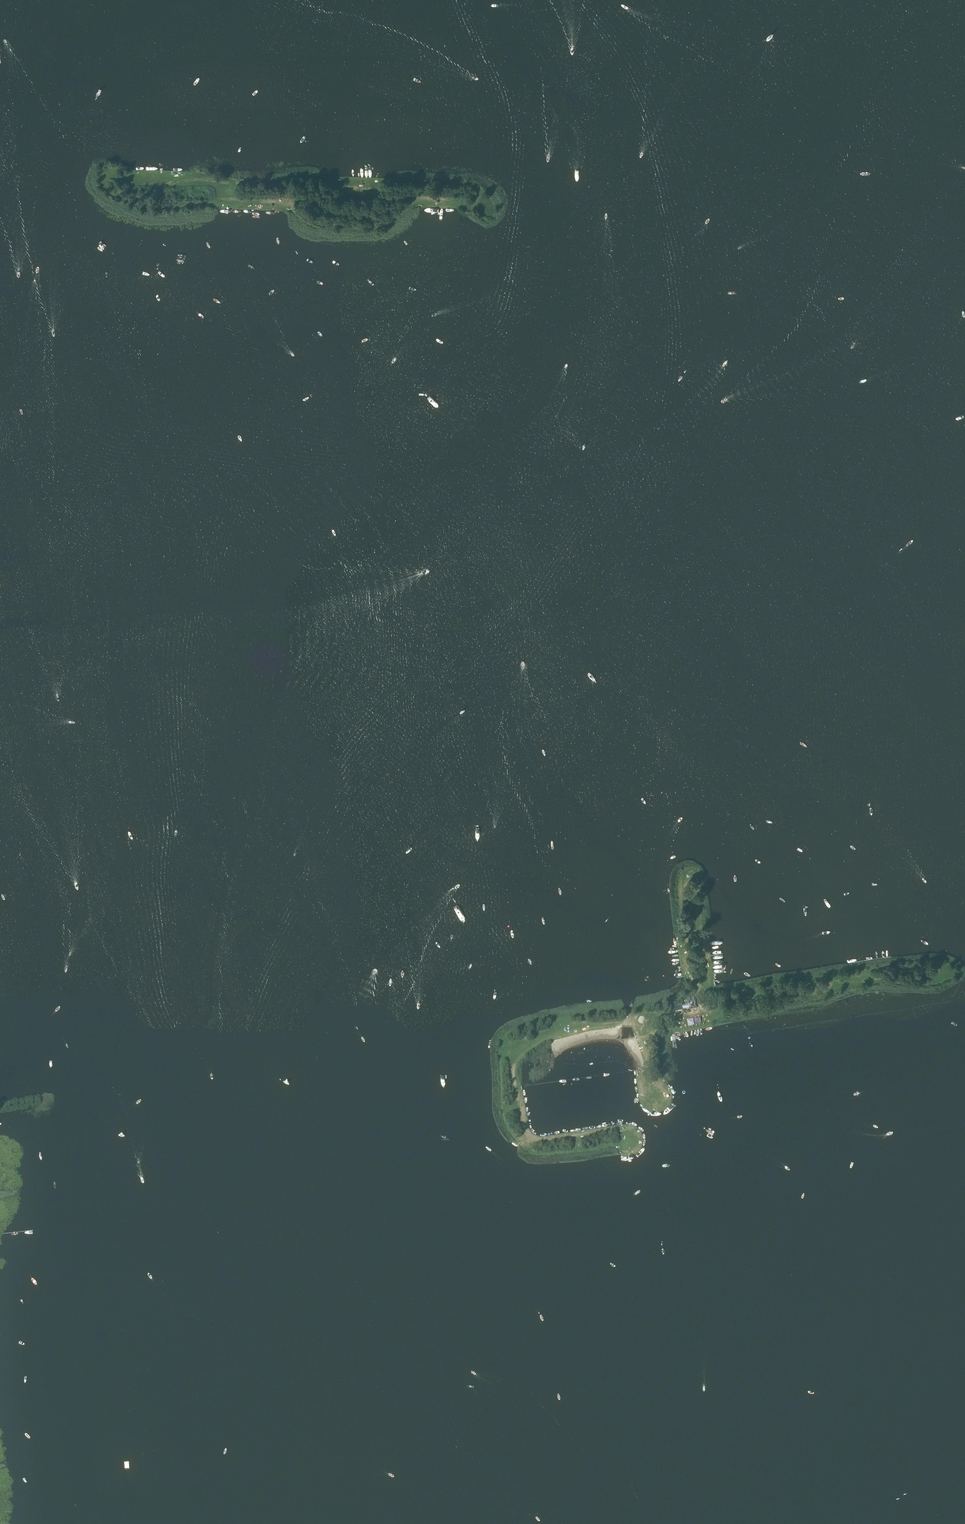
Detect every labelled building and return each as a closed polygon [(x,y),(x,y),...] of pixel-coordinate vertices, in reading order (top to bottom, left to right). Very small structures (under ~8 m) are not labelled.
[(690,1010),(697,1009),(695,999),(689,1000),(690,1010)]
